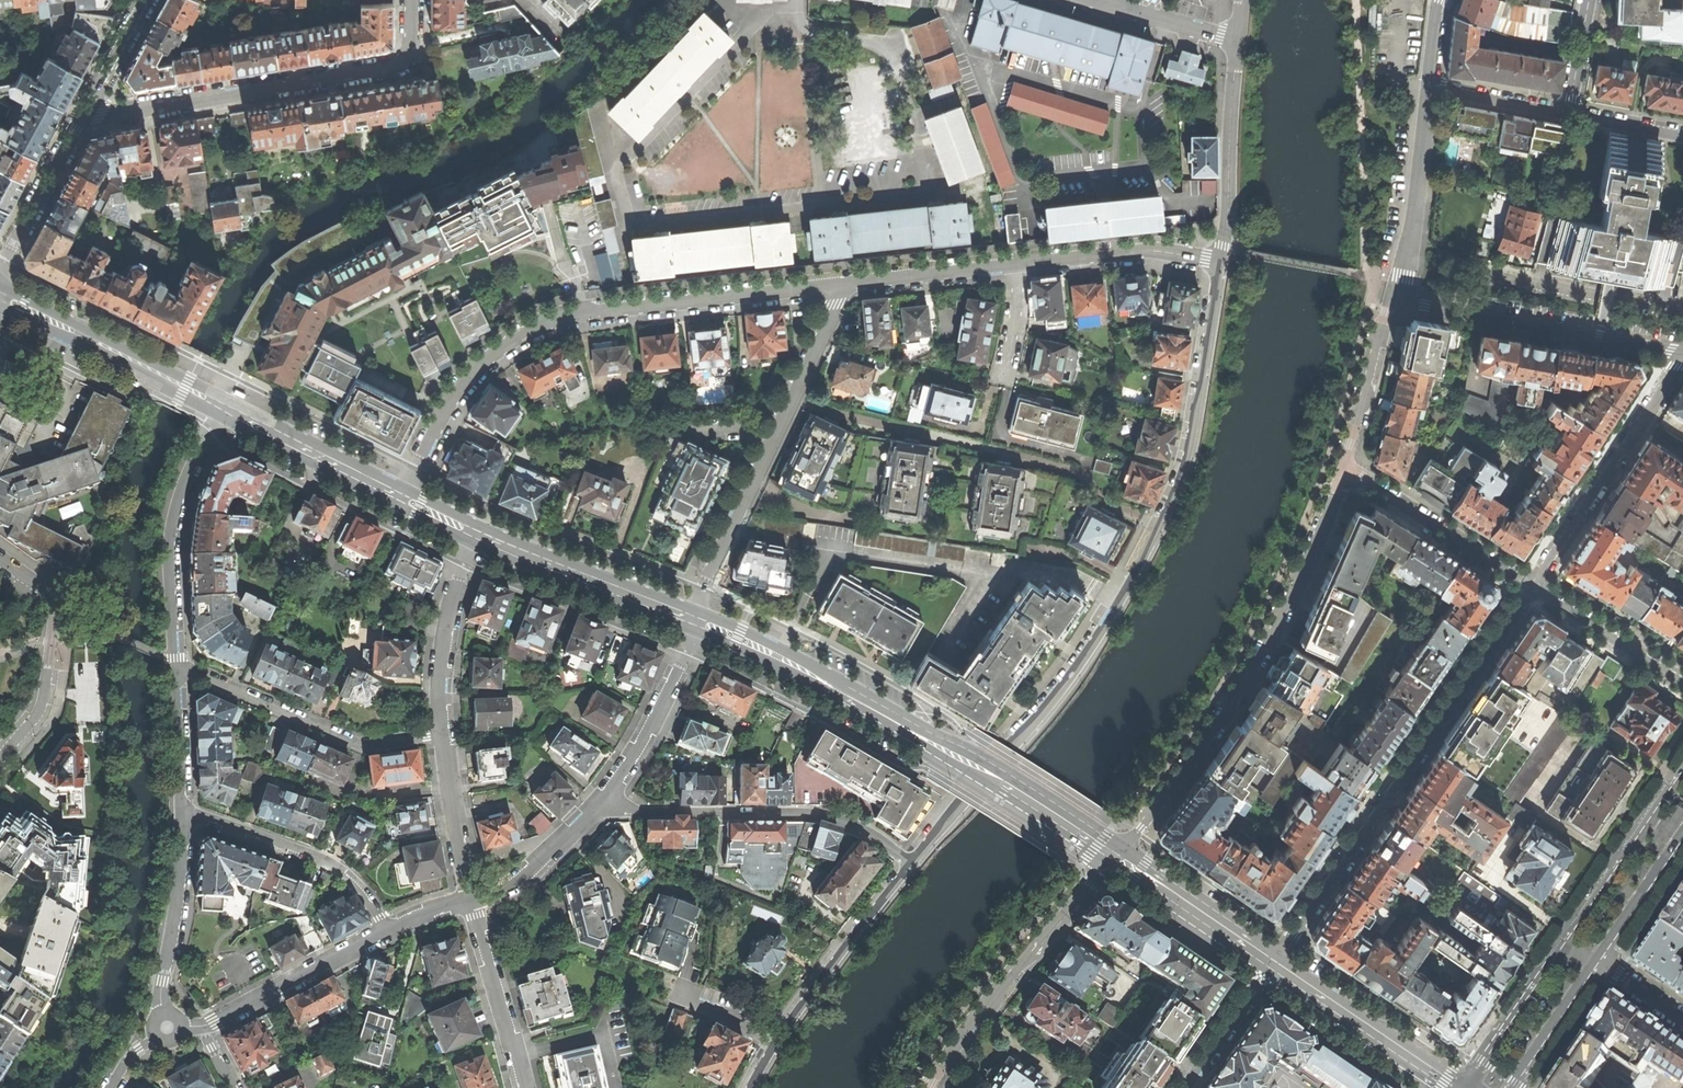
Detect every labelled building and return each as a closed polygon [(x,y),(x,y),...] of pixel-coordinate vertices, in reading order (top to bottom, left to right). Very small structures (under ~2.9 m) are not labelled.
[(3,4),(14,2),(14,0),(0,0),(0,9),(4,8),(3,4)] [(48,0),(14,0),(14,2),(15,8),(18,8),(17,2),(20,2),(20,4),(22,3),(22,8),(39,6),(41,15),(50,13),(48,0)] [(65,28),(61,0),(48,0),(50,13),(52,30),(65,28)] [(195,6),(197,1),(195,0),(165,0),(165,1),(157,16),(182,29),(188,19),(192,21),(199,8),(195,6)] [(431,8),(431,26),(464,26),(464,8),(461,8),(461,0),(431,0),(431,8)] [(543,3),(554,14),(557,11),(568,21),(570,19),(587,2),(590,5),(595,0),(546,0),(543,3)] [(1153,40),(1137,36),(1122,31),(1121,34),(1015,2),(1015,0),(1014,0),(981,0),(977,15),(969,44),(1000,53),(1002,46),(1108,77),(1106,84),(1137,93),(1153,40)] [(1026,1),(1069,13),(1071,8),(1043,0),(1026,0),(1026,1)] [(1453,16),(1477,24),(1488,28),(1497,0),(1459,0),(1459,1),(1453,16)] [(1488,28),(1511,37),(1514,38),(1544,42),(1545,41),(1566,44),(1572,11),(1548,8),(1528,5),(1524,4),(1521,13),(1514,10),(1516,3),(1512,3),(1504,0),(1497,0),(1488,28)] [(1614,21),(1631,22),(1639,23),(1659,23),(1660,7),(1655,7),(1655,0),(1615,0),(1614,21)] [(1655,7),(1660,7),(1659,23),(1639,23),(1638,36),(1657,37),(1657,39),(1677,40),(1677,37),(1678,9),(1679,9),(1680,0),(1655,0),(1655,7)] [(1521,13),(1524,4),(1516,3),(1514,10),(1521,13)] [(357,21),(349,23),(354,54),(387,48),(393,41),(393,22),(393,4),(380,4),(362,5),(361,5),(361,15),(362,15),(361,21),(364,22),(360,27),(360,24),(357,21)] [(514,6),(497,10),(500,22),(523,16),(514,6)] [(113,16),(76,12),(73,26),(74,28),(100,42),(107,28),(113,16)] [(717,52),(730,38),(702,12),(689,25),(691,27),(622,98),(621,97),(609,109),(637,136),(649,123),(647,121),(716,51),(717,52)] [(186,32),(182,29),(157,16),(150,28),(144,39),(162,49),(166,51),(171,43),(173,44),(174,41),(178,43),(182,36),(184,37),(186,32)] [(1472,75),(1500,80),(1506,51),(1488,48),(1487,51),(1474,49),(1477,24),(1453,16),(1451,36),(1447,75),(1471,78),(1472,75)] [(911,28),(933,87),(959,78),(936,18),(911,28)] [(323,25),(304,29),(309,61),(332,58),(354,54),(349,23),(348,21),(329,24),(330,29),(324,30),(323,25)] [(59,56),(56,60),(82,74),(90,59),(100,42),(74,28),(70,35),(66,33),(57,51),(58,51),(56,54),(59,56)] [(295,64),(309,61),(304,29),(280,32),(281,36),(274,37),(278,67),(295,64)] [(257,70),(278,67),(274,37),(273,34),(254,37),(255,41),(249,42),(248,38),(230,41),(230,46),(235,74),(257,70)] [(504,40),(497,41),(495,34),(480,37),(483,51),(476,52),(472,53),(473,58),(467,60),(470,74),(473,73),(474,76),(482,75),(481,71),(484,70),(485,76),(499,73),(498,71),(510,68),(504,40)] [(510,68),(523,65),(524,67),(538,64),(537,58),(558,53),(542,37),(528,40),(526,34),(513,37),(504,40),(510,68)] [(166,51),(162,49),(144,39),(134,58),(124,77),(127,81),(134,91),(161,86),(177,84),(173,63),(159,66),(156,62),(161,59),(166,51)] [(172,59),(173,63),(177,84),(190,82),(202,79),(198,52),(197,46),(191,47),(192,50),(184,51),(184,55),(182,55),(182,57),(172,59)] [(218,77),(235,74),(230,46),(211,49),(211,50),(198,52),(202,79),(218,77)] [(1200,84),(1204,70),(1195,67),(1199,56),(1188,52),(1182,50),(1178,62),(1169,60),(1165,74),(1200,84)] [(1523,84),(1558,91),(1563,61),(1506,51),(1500,80),(1523,84)] [(82,74),(56,60),(45,54),(40,62),(43,63),(37,74),(40,75),(39,78),(40,81),(36,83),(33,81),(32,77),(22,71),(16,83),(63,108),(73,91),(82,74)] [(1618,99),(1627,101),(1635,62),(1623,59),(1621,69),(1598,65),(1594,82),(1600,83),(1597,95),(1606,97),(1606,99),(1610,100),(1618,101),(1618,99)] [(1676,110),(1682,76),(1682,71),(1672,69),(1671,72),(1670,78),(1647,74),(1643,92),(1648,93),(1646,104),(1656,106),(1658,108),(1660,109),(1663,109),(1667,108),(1676,110)] [(420,81),(402,84),(407,117),(420,115),(420,114),(435,111),(435,107),(440,107),(436,79),(420,81)] [(63,108),(16,83),(10,84),(11,92),(25,98),(23,105),(26,107),(22,114),(23,116),(22,119),(19,119),(16,125),(13,124),(8,129),(1,126),(0,127),(0,137),(9,142),(17,146),(38,157),(51,131),(63,108)] [(1108,112),(1014,83),(1006,106),(1101,135),(1108,112)] [(10,84),(0,86),(0,94),(11,92),(10,84)] [(383,121),(386,121),(386,122),(398,120),(398,119),(407,117),(402,84),(372,89),(339,95),(345,127),(355,126),(355,127),(367,125),(367,124),(370,123),(369,120),(382,118),(383,121)] [(319,143),(319,139),(333,137),(332,133),(339,132),(338,128),(345,127),(339,95),(319,98),(299,102),(306,145),(319,143)] [(273,106),(248,110),(250,127),(254,146),(263,144),(263,143),(276,140),(275,136),(281,135),(282,140),(295,138),(296,147),(306,145),(299,102),(273,106)] [(970,108),(999,186),(1013,181),(983,103),(970,108)] [(586,107),(572,116),(579,144),(587,178),(603,174),(586,107)] [(925,119),(948,181),(981,168),(958,107),(925,119)] [(1462,110),(1456,109),(1451,134),(1488,141),(1493,112),(1469,107),(1468,111),(1462,110)] [(248,110),(230,113),(233,130),(250,127),(248,110)] [(1504,114),(1493,112),(1488,141),(1487,145),(1498,147),(1503,119),(1504,114)] [(1503,119),(1498,147),(1527,152),(1528,148),(1533,125),(1534,119),(1513,115),(1512,121),(1503,119)] [(213,116),(196,119),(199,136),(215,133),(213,116)] [(179,161),(179,163),(192,161),(192,158),(202,156),(199,136),(196,119),(177,122),(162,125),(159,129),(160,134),(161,134),(164,151),(163,151),(165,163),(179,161)] [(1543,121),(1541,127),(1563,131),(1564,125),(1543,121)] [(560,150),(559,148),(552,122),(524,145),(496,163),(467,175),(423,191),(433,210),(470,193),(471,195),(478,191),(476,187),(513,168),(515,173),(533,166),(531,162),(550,157),(549,152),(556,150),(557,151),(560,150)] [(1541,127),(1533,125),(1528,148),(1547,152),(1546,156),(1557,158),(1563,131),(1541,127)] [(140,167),(152,165),(149,150),(147,140),(146,132),(141,128),(127,131),(113,133),(120,174),(140,171),(140,167)] [(83,151),(74,167),(97,179),(108,158),(111,160),(108,165),(111,182),(107,190),(104,189),(100,197),(107,200),(111,193),(122,189),(120,174),(113,133),(91,136),(83,151)] [(1605,162),(1654,170),(1659,143),(1611,134),(1605,162)] [(1191,175),(1216,175),(1216,165),(1216,136),(1191,136),(1191,151),(1187,151),(1187,159),(1191,159),(1191,175)] [(17,146),(12,154),(5,150),(9,142),(0,137),(0,167),(25,180),(32,168),(38,157),(17,146)] [(515,173),(517,176),(529,202),(560,193),(589,185),(587,178),(579,144),(576,145),(575,141),(567,143),(568,146),(559,148),(560,150),(557,151),(556,150),(549,152),(550,157),(531,162),(533,166),(515,173)] [(337,163),(351,160),(349,150),(335,152),(337,163)] [(1650,193),(1654,170),(1605,162),(1601,184),(1603,185),(1602,193),(1606,194),(1600,224),(1638,230),(1643,200),(1647,201),(1648,193),(1650,193)] [(140,171),(141,174),(153,172),(152,165),(140,167),(140,171)] [(9,209),(18,193),(25,180),(0,167),(0,204),(9,209)] [(97,179),(74,167),(67,180),(61,192),(86,205),(94,190),(92,189),(97,179)] [(531,211),(528,212),(524,204),(529,202),(517,176),(515,173),(513,168),(476,187),(478,191),(471,195),(470,193),(433,210),(440,227),(448,242),(452,249),(480,235),(487,249),(485,250),(489,256),(509,246),(508,244),(540,228),(531,211)] [(192,183),(206,180),(205,171),(190,173),(192,183)] [(206,180),(192,183),(197,214),(211,211),(210,202),(206,180)] [(1216,181),(1202,181),(1202,194),(1217,194),(1216,181)] [(276,209),(271,197),(262,194),(260,183),(235,187),(237,198),(240,215),(276,209)] [(176,203),(173,186),(162,187),(165,204),(176,203)] [(122,189),(111,193),(107,200),(101,213),(129,227),(124,189),(122,189)] [(403,281),(401,278),(404,276),(407,275),(451,252),(452,249),(448,242),(440,227),(433,210),(423,191),(385,210),(397,233),(382,241),(379,242),(373,230),(358,238),(364,250),(325,269),(324,268),(312,274),(313,276),(298,283),(293,294),(285,291),(283,296),(280,295),(262,331),(272,336),(257,366),(273,375),(290,384),(291,380),(300,363),(313,338),(327,312),(332,309),(332,310),(338,307),(389,280),(392,287),(403,281)] [(70,234),(86,205),(61,192),(53,206),(46,220),(70,234)] [(1001,200),(1000,194),(990,195),(991,202),(1001,200)] [(1047,239),(1107,232),(1161,226),(1161,225),(1160,218),(1158,194),(1044,207),(1047,239)] [(107,200),(100,197),(95,209),(95,210),(101,213),(107,200)] [(214,229),(241,225),(240,215),(237,198),(232,199),(220,201),(216,201),(210,202),(211,211),(214,229)] [(609,198),(594,202),(600,229),(612,225),(616,225),(609,198)] [(832,216),(809,219),(810,231),(806,231),(807,247),(812,246),(813,257),(848,253),(848,250),(932,241),(932,244),(967,240),(965,230),(970,229),(969,214),(964,214),(962,202),(940,205),(939,201),(927,202),(928,206),(844,215),(843,212),(832,213),(832,216)] [(176,203),(165,204),(168,221),(180,219),(177,202),(176,203)] [(1512,252),(1527,256),(1539,213),(1526,209),(1527,204),(1523,203),(1522,208),(1509,205),(1497,248),(1512,252)] [(9,209),(0,204),(0,226),(9,209)] [(373,230),(379,242),(382,241),(397,233),(385,210),(367,219),(373,230)] [(1638,230),(1600,224),(1548,214),(1544,230),(1535,262),(1557,266),(1613,276),(1632,280),(1673,287),(1682,251),(1682,238),(1638,230)] [(1004,217),(1007,243),(1021,242),(1018,215),(1004,217)] [(1161,225),(1184,223),(1183,216),(1160,218),(1161,225)] [(262,331),(280,295),(283,296),(285,291),(293,294),(298,283),(313,276),(312,274),(324,268),(325,269),(364,250),(358,238),(347,217),(327,228),(302,245),(282,263),(271,275),(245,313),(238,326),(234,334),(245,339),(256,345),(262,331)] [(70,234),(46,220),(35,239),(26,256),(29,264),(66,283),(79,257),(69,252),(68,254),(62,250),(66,242),(69,243),(73,235),(70,234)] [(635,265),(636,272),(637,276),(671,272),(671,269),(755,260),(755,263),(790,259),(788,248),(793,248),(792,233),(787,233),(785,221),(763,224),(762,220),(750,221),(751,225),(667,234),(667,230),(655,232),(655,235),(632,238),(634,250),(629,251),(631,266),(635,265)] [(619,251),(612,225),(600,229),(607,252),(607,254),(616,252),(619,251)] [(171,248),(134,230),(128,241),(165,259),(171,248)] [(76,236),(86,242),(89,237),(79,232),(76,236)] [(79,257),(66,283),(81,290),(99,299),(111,273),(103,269),(101,264),(107,252),(93,245),(86,260),(79,257)] [(594,255),(602,289),(615,286),(614,282),(607,254),(607,252),(594,255)] [(623,279),(616,252),(607,254),(614,282),(623,279)] [(181,284),(179,289),(198,300),(205,303),(221,273),(191,258),(179,283),(181,284)] [(267,271),(271,275),(282,263),(278,259),(267,271)] [(145,270),(144,267),(137,264),(132,265),(126,277),(113,270),(111,273),(99,299),(115,307),(133,316),(147,288),(139,284),(146,271),(145,270)] [(139,284),(147,288),(150,281),(154,274),(146,271),(139,284)] [(1123,276),(1111,278),(1115,308),(1134,306),(1135,310),(1146,309),(1145,305),(1150,304),(1149,296),(1150,293),(1150,288),(1148,286),(1146,274),(1134,275),(1132,273),(1127,273),(1124,274),(1123,276)] [(1044,280),(1031,281),(1029,318),(1046,316),(1048,327),(1063,325),(1058,278),(1044,280)] [(181,332),(198,300),(179,289),(175,296),(163,290),(165,286),(165,283),(160,281),(157,282),(156,284),(150,281),(147,288),(133,316),(142,321),(170,335),(178,339),(181,332)] [(1083,284),(1071,285),(1075,313),(1076,314),(1077,321),(1077,323),(1079,325),(1081,325),(1094,324),(1093,312),(1105,310),(1101,281),(1083,284)] [(1198,286),(1168,281),(1166,292),(1159,291),(1156,308),(1163,309),(1161,320),(1171,322),(1171,323),(1181,325),(1181,324),(1191,326),(1193,314),(1194,314),(1195,307),(1197,301),(1195,301),(1198,286)] [(462,300),(464,303),(449,310),(465,343),(480,336),(479,334),(492,327),(476,294),(462,300)] [(959,326),(989,331),(994,301),(980,299),(967,297),(964,315),(961,315),(959,326)] [(888,328),(892,328),(889,298),(875,299),(863,300),(866,331),(867,341),(874,341),(875,345),(890,344),(888,328)] [(198,300),(181,332),(188,336),(205,303),(198,300)] [(926,304),(912,306),(901,307),(904,337),(905,343),(919,341),(918,335),(929,334),(926,304)] [(760,312),(745,314),(750,356),(774,353),(774,348),(785,347),(781,310),(760,312)] [(1406,345),(1402,363),(1436,371),(1445,328),(1413,322),(1411,323),(1410,327),(1406,345)] [(957,339),(960,339),(957,357),(984,362),(986,346),(989,331),(959,326),(957,339)] [(1407,326),(1399,362),(1402,363),(1406,345),(1410,327),(1407,326)] [(702,329),(689,331),(693,362),(694,362),(695,369),(705,368),(705,364),(727,361),(723,327),(711,328),(711,327),(707,328),(702,328),(702,329)] [(424,335),(425,338),(422,339),(414,343),(410,345),(427,378),(431,376),(442,371),(440,368),(454,362),(437,328),(424,335)] [(1187,353),(1190,336),(1152,330),(1151,339),(1154,340),(1150,363),(1184,369),(1187,353)] [(185,342),(188,336),(181,332),(178,339),(185,342)] [(657,334),(640,336),(644,367),(653,366),(654,373),(669,371),(668,364),(678,363),(675,332),(657,334)] [(1497,377),(1509,379),(1510,375),(1516,341),(1500,338),(1481,334),(1475,367),(1498,372),(1497,377)] [(361,363),(354,359),(357,354),(325,337),(322,343),(317,341),(313,338),(300,363),(309,368),(303,379),(336,396),(341,385),(348,388),(354,377),(361,363)] [(1033,356),(1029,373),(1058,379),(1066,344),(1057,342),(1057,341),(1049,340),(1049,341),(1036,338),(1033,356)] [(601,341),(593,342),(596,370),(629,367),(628,354),(625,355),(624,346),(616,346),(612,347),(611,340),(601,341)] [(1520,377),(1519,380),(1539,383),(1548,385),(1555,348),(1535,344),(1516,341),(1510,375),(1520,377)] [(551,353),(540,358),(553,383),(563,378),(569,389),(580,384),(574,373),(576,372),(563,347),(551,353)] [(1573,351),(1555,348),(1548,385),(1548,386),(1554,387),(1555,381),(1576,385),(1577,383),(1581,384),(1582,383),(1584,383),(1585,382),(1586,380),(1586,377),(1591,354),(1573,351)] [(1616,359),(1591,354),(1586,377),(1600,380),(1600,386),(1595,392),(1618,406),(1624,396),(1630,400),(1638,387),(1632,384),(1640,372),(1636,362),(1616,359)] [(531,394),(534,399),(546,394),(543,388),(553,383),(540,358),(528,364),(518,369),(531,394)] [(868,377),(872,378),(875,369),(854,363),(852,360),(848,363),(846,361),(845,360),(843,360),(841,360),(840,361),(838,363),(838,364),(838,368),(837,367),(835,375),(832,384),(859,391),(861,392),(863,391),(865,389),(866,387),(868,377)] [(1396,383),(1392,400),(1418,406),(1423,407),(1430,377),(1440,380),(1442,372),(1436,371),(1402,363),(1399,362),(1389,360),(1386,373),(1397,376),(1396,383)] [(1500,433),(1509,379),(1497,377),(1494,376),(1489,403),(1464,394),(1461,409),(1498,432),(1500,433)] [(138,382),(127,377),(125,381),(133,385),(136,387),(137,385),(138,382)] [(358,379),(354,377),(348,388),(333,418),(399,451),(419,410),(402,402),(358,379)] [(1162,404),(1178,407),(1180,397),(1183,382),(1158,377),(1153,402),(1162,404)] [(1535,403),(1539,383),(1519,380),(1515,399),(1535,403)] [(923,409),(930,385),(917,381),(911,406),(923,409)] [(103,399),(128,411),(130,407),(79,382),(78,385),(92,391),(90,396),(99,400),(103,399)] [(973,394),(962,391),(956,389),(930,382),(930,385),(923,409),(923,411),(965,423),(973,394)] [(477,420),(491,430),(494,427),(504,434),(520,410),(511,403),(513,400),(489,383),(480,395),(468,412),(477,420)] [(234,390),(245,395),(247,391),(239,387),(236,385),(235,388),(234,390)] [(1667,411),(1682,421),(1682,386),(1667,411)] [(1613,414),(1618,406),(1595,392),(1593,393),(1591,393),(1583,404),(1580,402),(1576,409),(1571,406),(1567,411),(1600,432),(1606,424),(1611,428),(1614,422),(1618,417),(1613,414)] [(34,525),(27,522),(35,503),(96,483),(92,471),(100,468),(128,411),(103,399),(99,400),(90,396),(58,459),(24,470),(7,461),(14,445),(0,438),(0,524),(6,527),(8,524),(13,527),(7,538),(24,546),(35,552),(54,561),(70,570),(71,567),(78,570),(94,538),(86,534),(83,525),(74,528),(70,535),(68,534),(65,541),(34,525)] [(1050,409),(1037,406),(1038,402),(1017,396),(1013,412),(1009,429),(1074,445),(1082,413),(1051,405),(1050,409)] [(1050,409),(1051,405),(1052,399),(1039,396),(1038,402),(1037,406),(1050,409)] [(1386,418),(1382,432),(1411,438),(1418,406),(1392,400),(1380,398),(1377,409),(1388,412),(1386,418)] [(1598,435),(1600,432),(1567,411),(1551,402),(1545,411),(1544,413),(1564,426),(1548,449),(1538,442),(1531,453),(1535,456),(1570,478),(1572,476),(1577,479),(1582,472),(1577,469),(1588,452),(1594,442),(1599,445),(1598,446),(1599,446),(1600,446),(1599,445),(1603,439),(1604,439),(1604,438),(1603,438),(1598,435)] [(1175,418),(1178,407),(1162,404),(1159,415),(1175,418)] [(809,413),(777,482),(816,500),(849,431),(828,421),(809,413)] [(1171,443),(1176,426),(1164,423),(1164,422),(1158,421),(1158,422),(1146,418),(1141,438),(1138,438),(1135,450),(1167,459),(1171,443)] [(489,434),(491,430),(477,420),(473,426),(489,434)] [(1387,471),(1402,480),(1415,439),(1411,438),(1382,432),(1381,436),(1373,434),(1370,444),(1378,446),(1373,462),(1387,471)] [(1427,462),(1446,473),(1463,446),(1464,444),(1446,432),(1427,462)] [(1527,469),(1530,464),(1535,456),(1531,453),(1500,433),(1498,432),(1490,445),(1527,469)] [(502,457),(500,461),(507,465),(516,446),(514,447),(498,439),(493,449),(501,454),(502,457)] [(889,439),(878,515),(922,521),(933,446),(911,442),(889,439)] [(1634,460),(1621,481),(1646,498),(1651,491),(1662,492),(1662,491),(1669,482),(1667,480),(1679,461),(1647,440),(1634,460)] [(488,450),(471,442),(469,446),(463,444),(459,453),(456,452),(454,452),(449,462),(450,465),(452,466),(447,475),(463,482),(467,484),(485,493),(500,461),(502,457),(501,454),(493,449),(492,449),(488,450)] [(667,476),(714,497),(718,489),(723,477),(721,476),(727,463),(685,444),(679,456),(676,455),(667,476)] [(1463,446),(1446,473),(1464,485),(1467,480),(1471,474),(1482,458),(1463,446)] [(1563,490),(1570,478),(1535,456),(1530,464),(1542,471),(1526,496),(1548,511),(1556,500),(1562,503),(1565,498),(1568,493),(1563,490)] [(1478,479),(1475,485),(1473,487),(1491,498),(1498,487),(1496,486),(1502,476),(1492,470),(1495,465),(1482,457),(1482,458),(1471,474),(1478,479)] [(1111,463),(1096,459),(1093,470),(1108,474),(1111,463)] [(197,505),(194,516),(224,518),(224,507),(229,499),(237,497),(255,506),(269,476),(236,460),(211,469),(203,489),(197,505)] [(1160,485),(1164,471),(1131,460),(1127,471),(1130,473),(1123,494),(1153,504),(1160,485)] [(1011,467),(1011,466),(1002,465),(981,461),(970,530),(1013,537),(1024,469),(1011,467)] [(1679,461),(1667,480),(1669,482),(1662,491),(1668,495),(1666,499),(1675,505),(1682,509),(1682,507),(1682,464),(1679,461)] [(1446,473),(1427,462),(1412,487),(1432,499),(1449,510),(1464,485),(1446,473)] [(551,480),(549,479),(518,465),(514,475),(512,474),(500,500),(511,505),(524,511),(535,516),(536,514),(538,515),(543,504),(541,503),(545,493),(551,480)] [(613,516),(619,501),(626,482),(613,478),(612,481),(585,471),(578,490),(584,493),(580,503),(588,506),(586,511),(593,514),(600,516),(601,512),(613,516)] [(561,480),(551,476),(549,479),(551,480),(545,493),(554,496),(561,480)] [(661,488),(664,489),(645,529),(687,548),(705,509),(708,510),(714,497),(667,476),(661,488)] [(1473,487),(1475,485),(1467,480),(1464,485),(1449,510),(1469,523),(1486,533),(1500,511),(1503,505),(1491,498),(1473,487)] [(1608,500),(1596,518),(1627,538),(1651,501),(1646,498),(1621,481),(1608,500)] [(1486,533),(1524,557),(1530,549),(1525,546),(1532,535),(1537,528),(1542,531),(1547,523),(1542,520),(1548,511),(1526,496),(1515,512),(1517,514),(1513,520),(1500,511),(1486,533)] [(303,503),(294,522),(325,537),(338,511),(326,505),(313,498),(309,506),(303,503)] [(627,504),(619,501),(613,516),(601,512),(600,516),(619,523),(627,504)] [(1125,523),(1086,503),(1066,542),(1105,562),(1108,556),(1125,523)] [(1329,568),(1325,578),(1353,591),(1375,544),(1399,559),(1415,534),(1394,520),(1375,508),(1370,516),(1355,509),(1347,529),(1329,568)] [(68,509),(48,518),(52,529),(72,520),(68,509)] [(250,531),(251,520),(224,518),(194,516),(191,530),(192,530),(191,538),(189,555),(222,556),(223,550),(226,550),(229,530),(250,531)] [(1612,607),(1615,602),(1633,573),(1636,568),(1631,565),(1626,571),(1619,567),(1620,565),(1620,564),(1620,563),(1620,562),(1619,561),(1617,560),(1616,559),(1615,559),(1614,560),(1613,561),(1608,558),(1619,541),(1626,545),(1630,540),(1627,538),(1596,518),(1560,573),(1560,574),(1570,580),(1571,578),(1581,584),(1591,590),(1593,588),(1602,593),(1599,598),(1612,607)] [(346,524),(337,542),(368,558),(381,532),(366,525),(355,519),(351,527),(346,524)] [(257,532),(260,521),(251,520),(250,531),(257,532)] [(1682,559),(1682,532),(1682,531),(1672,548),(1641,529),(1633,542),(1677,570),(1682,559)] [(855,530),(853,545),(963,562),(965,547),(855,530)] [(1436,547),(1415,534),(1399,559),(1394,567),(1406,574),(1403,578),(1413,585),(1418,577),(1438,589),(1457,560),(1436,547)] [(784,559),(786,547),(763,542),(749,540),(737,565),(736,573),(743,575),(743,578),(745,578),(748,578),(748,580),(756,581),(756,583),(766,585),(765,588),(786,591),(789,572),(788,572),(789,560),(784,559)] [(399,542),(383,574),(393,579),(394,576),(411,584),(409,587),(423,594),(425,591),(432,595),(439,581),(436,580),(444,564),(423,554),(399,542)] [(189,575),(190,598),(223,596),(232,595),(231,556),(222,556),(189,555),(189,575)] [(1477,573),(1457,560),(1438,589),(1438,591),(1443,595),(1446,595),(1446,594),(1456,601),(1457,602),(1454,606),(1452,604),(1443,617),(1466,633),(1479,614),(1481,616),(1486,614),(1490,608),(1490,604),(1487,602),(1495,591),(1494,585),(1477,573)] [(1411,587),(1413,585),(1403,578),(1406,574),(1394,567),(1390,574),(1411,587)] [(865,632),(883,600),(867,591),(867,590),(839,573),(817,611),(831,619),(846,628),(848,623),(865,632)] [(1627,609),(1638,616),(1659,583),(1648,577),(1646,581),(1633,573),(1615,602),(1627,609)] [(1300,642),(1330,654),(1339,632),(1336,631),(1353,591),(1325,578),(1307,617),(1304,624),(1307,625),(1300,642)] [(1044,584),(1040,589),(1028,581),(1011,605),(1043,627),(1052,634),(1061,621),(1065,624),(1071,615),(1083,598),(1070,589),(1067,593),(1058,586),(1055,592),(1044,584)] [(474,602),(467,620),(479,625),(496,631),(511,594),(495,588),(481,583),(474,602)] [(1673,638),(1682,622),(1682,605),(1666,594),(1669,590),(1659,583),(1638,616),(1655,627),(1673,638)] [(245,595),(242,601),(243,605),(253,611),(252,613),(267,620),(272,608),(245,595)] [(192,640),(196,647),(229,624),(224,616),(223,596),(190,598),(191,619),(192,633),(196,639),(192,640)] [(883,600),(865,632),(874,638),(871,642),(883,649),(900,659),(922,621),(893,604),(892,605),(883,600)] [(515,644),(525,648),(526,648),(528,645),(545,652),(560,614),(545,608),(531,602),(516,640),(515,644)] [(1043,627),(1011,605),(962,674),(995,696),(1003,685),(1011,673),(1015,676),(1032,651),(1028,648),(1035,639),(1043,627)] [(1378,611),(1340,676),(1341,676),(1351,682),(1390,618),(1378,611)] [(1532,615),(1509,647),(1529,660),(1537,648),(1546,654),(1560,632),(1563,627),(1552,620),(1540,613),(1532,615)] [(1460,642),(1466,633),(1443,617),(1440,615),(1423,639),(1449,658),(1455,649),(1459,652),(1462,648),(1464,645),(1460,642)] [(590,625),(577,620),(571,635),(570,635),(567,643),(568,643),(564,653),(591,663),(604,630),(590,625)] [(1673,638),(1682,645),(1682,622),(1673,638)] [(218,660),(236,668),(249,638),(245,636),(247,632),(240,629),(238,633),(234,631),(229,624),(196,647),(200,652),(203,650),(206,655),(218,660)] [(381,639),(385,639),(397,641),(398,631),(383,625),(381,639)] [(496,631),(479,625),(476,633),(493,640),(496,631)] [(1582,646),(1560,632),(1546,654),(1537,669),(1580,697),(1590,682),(1604,660),(1582,646)] [(285,637),(279,651),(294,657),(300,644),(285,637)] [(504,657),(519,663),(525,648),(515,644),(516,640),(512,638),(504,657)] [(414,653),(415,642),(397,641),(385,639),(385,644),(374,644),(373,650),(364,650),(362,664),(372,664),(371,670),(383,671),(383,675),(412,677),(412,667),(413,667),(413,665),(415,665),(416,664),(417,662),(417,660),(417,659),(417,657),(416,655),(414,654),(414,653)] [(1443,666),(1449,658),(1423,639),(1413,653),(1414,653),(1404,667),(1430,685),(1438,673),(1443,676),(1445,672),(1447,669),(1443,666)] [(270,646),(268,649),(265,648),(252,676),(267,682),(280,688),(292,660),(273,652),(275,648),(270,646)] [(1502,658),(1493,670),(1516,685),(1519,682),(1515,679),(1529,660),(1509,647),(1502,658)] [(628,654),(618,680),(621,681),(631,685),(647,691),(660,657),(647,652),(635,648),(632,655),(628,654)] [(1268,687),(1294,702),(1308,677),(1320,684),(1332,692),(1341,676),(1340,676),(1293,648),(1287,658),(1281,668),(1280,667),(1277,671),(1272,680),(1268,687)] [(995,696),(962,674),(925,653),(908,683),(949,706),(983,726),(999,699),(995,696)] [(1268,678),(1272,680),(1277,671),(1280,667),(1281,668),(1287,658),(1285,656),(1283,655),(1282,655),(1281,656),(1279,657),(1275,665),(1273,664),(1267,674),(1267,676),(1267,677),(1268,678)] [(1607,655),(1604,660),(1590,682),(1595,685),(1602,674),(1612,680),(1622,665),(1607,655)] [(314,703),(326,675),(323,674),(324,670),(319,668),(318,671),(292,660),(280,688),(297,695),(314,703)] [(469,674),(468,685),(472,685),(471,688),(498,689),(500,662),(473,660),(472,663),(470,663),(469,674)] [(337,663),(328,683),(338,687),(341,678),(346,668),(346,667),(337,663)] [(1424,693),(1430,685),(1404,667),(1403,666),(1400,671),(1394,667),(1388,675),(1392,677),(1389,682),(1391,684),(1385,693),(1387,695),(1412,712),(1420,700),(1424,702),(1426,698),(1428,696),(1424,693)] [(365,705),(368,699),(377,705),(392,689),(376,682),(346,668),(341,678),(346,681),(340,696),(342,697),(341,700),(349,703),(350,701),(353,702),(353,700),(359,702),(365,705)] [(1484,684),(1465,712),(1497,734),(1505,722),(1507,724),(1512,717),(1509,716),(1526,691),(1516,685),(1493,670),(1484,684)] [(742,718),(754,694),(729,681),(711,672),(705,685),(699,697),(742,718)] [(1308,677),(1294,702),(1298,705),(1306,710),(1320,684),(1308,677)] [(631,685),(621,681),(618,687),(629,691),(631,685)] [(1652,690),(1639,681),(1625,702),(1626,703),(1619,713),(1618,713),(1611,723),(1637,741),(1636,741),(1650,751),(1663,731),(1666,727),(1666,728),(1676,714),(1649,695),(1652,690)] [(1255,706),(1246,719),(1274,739),(1283,727),(1298,705),(1294,702),(1268,687),(1255,706)] [(1536,697),(1551,706),(1554,701),(1539,691),(1536,697)] [(195,704),(197,734),(227,732),(226,723),(228,720),(233,709),(218,702),(202,695),(195,699),(195,704)] [(596,695),(582,718),(611,735),(618,722),(624,711),(615,706),(615,704),(606,699),(605,700),(596,695)] [(1405,722),(1412,712),(1387,695),(1384,700),(1378,696),(1373,704),(1378,708),(1350,749),(1374,766),(1380,757),(1382,757),(1382,756),(1386,759),(1388,756),(1391,752),(1387,750),(1387,749),(1387,748),(1399,730),(1401,729),(1404,732),(1409,725),(1405,722)] [(473,715),(474,726),(509,725),(509,701),(473,702),(473,715)] [(1341,743),(1321,729),(1309,721),(1313,714),(1306,710),(1298,705),(1283,727),(1330,759),(1341,743)] [(239,712),(233,709),(228,720),(234,723),(239,712)] [(1454,728),(1438,750),(1470,771),(1471,772),(1485,751),(1487,753),(1491,747),(1489,745),(1497,734),(1465,712),(1454,728)] [(793,713),(786,728),(800,735),(808,720),(793,713)] [(1505,795),(1515,802),(1518,804),(1574,722),(1561,713),(1505,795)] [(1321,729),(1326,721),(1313,714),(1309,721),(1321,729)] [(1205,770),(1238,793),(1245,782),(1239,778),(1254,756),(1267,765),(1282,744),(1274,739),(1246,719),(1240,727),(1236,725),(1221,748),(1205,770)] [(681,733),(676,745),(690,751),(691,749),(701,753),(703,750),(719,756),(727,737),(686,720),(681,733)] [(806,762),(822,736),(825,729),(815,724),(794,766),(795,806),(852,806),(875,820),(883,806),(806,762)] [(280,730),(272,727),(266,741),(264,748),(271,751),(280,730)] [(1321,771),(1330,759),(1283,727),(1274,739),(1282,744),(1291,751),(1303,759),(1321,771)] [(562,729),(549,747),(564,757),(562,759),(571,765),(570,766),(583,775),(591,763),(598,754),(562,729)] [(228,753),(227,732),(197,734),(198,748),(198,764),(229,762),(228,759),(228,753)] [(302,740),(287,733),(276,758),(306,771),(317,746),(302,740)] [(886,771),(885,773),(867,762),(868,760),(863,757),(862,759),(854,755),(855,753),(850,750),(844,747),(843,748),(836,744),(837,742),(832,740),(831,741),(822,736),(806,762),(883,806),(875,820),(903,836),(914,819),(926,802),(893,783),(896,779),(890,776),(891,774),(889,773),(886,771)] [(1637,769),(1593,739),(1546,809),(1590,839),(1615,802),(1637,769)] [(81,772),(80,757),(80,747),(74,743),(70,744),(66,741),(64,745),(63,745),(57,753),(58,754),(52,762),(47,768),(46,768),(40,778),(55,789),(58,789),(82,788),(81,772)] [(1374,766),(1350,749),(1341,743),(1330,759),(1321,771),(1355,795),(1365,779),(1374,766)] [(336,754),(317,746),(306,771),(340,786),(351,761),(336,754)] [(508,761),(507,749),(477,752),(479,767),(481,783),(504,780),(502,769),(505,768),(504,762),(508,761)] [(1426,768),(1415,785),(1451,810),(1455,804),(1474,817),(1470,823),(1492,837),(1505,818),(1468,794),(1467,794),(1466,796),(1459,791),(1459,787),(1470,771),(1438,750),(1426,768)] [(1259,790),(1256,794),(1271,804),(1293,772),(1303,759),(1291,751),(1263,793),(1259,790)] [(372,787),(420,781),(416,752),(400,754),(393,755),(392,754),(384,755),(385,756),(368,758),(372,787)] [(80,757),(81,772),(89,772),(88,757),(80,757)] [(1321,771),(1303,759),(1293,772),(1310,784),(1311,783),(1312,782),(1315,784),(1317,787),(1308,801),(1300,796),(1291,809),(1293,810),(1279,832),(1291,841),(1290,844),(1311,859),(1316,863),(1328,846),(1323,842),(1336,822),(1355,795),(1321,771)] [(248,761),(242,777),(258,783),(259,781),(263,767),(248,761)] [(229,762),(198,764),(199,790),(204,796),(214,800),(213,801),(217,802),(226,805),(227,804),(228,804),(238,777),(237,777),(238,772),(235,771),(234,775),(230,775),(229,772),(229,762)] [(751,806),(761,806),(761,779),(764,779),(764,768),(753,768),(753,763),(743,763),(743,768),(740,768),(740,805),(751,806)] [(271,770),(263,767),(259,781),(266,783),(271,770)] [(1182,854),(1202,868),(1213,852),(1215,853),(1226,838),(1214,830),(1208,831),(1206,821),(1208,820),(1210,818),(1213,820),(1219,819),(1229,805),(1232,804),(1240,809),(1247,798),(1238,793),(1205,770),(1176,810),(1159,831),(1160,839),(1182,854)] [(553,774),(532,795),(557,819),(567,809),(574,802),(566,794),(570,790),(553,774)] [(681,789),(681,805),(694,805),(724,806),(724,779),(692,779),(692,777),(680,777),(680,789),(681,789)] [(761,779),(761,806),(775,806),(787,806),(787,790),(789,790),(789,777),(782,777),(776,777),(776,779),(764,779),(761,779)] [(1259,790),(1245,782),(1238,793),(1247,798),(1252,801),(1256,794),(1259,790)] [(1442,832),(1478,857),(1492,837),(1470,823),(1466,829),(1447,816),(1451,810),(1415,785),(1403,801),(1391,819),(1422,841),(1432,825),(1437,824),(1443,829),(1442,830),(1442,832)] [(266,787),(256,815),(270,820),(285,826),(295,797),(266,787)] [(66,794),(66,804),(62,804),(63,817),(83,816),(82,788),(58,789),(59,794),(66,794)] [(324,808),(295,797),(285,826),(301,832),(314,836),(324,808)] [(1527,831),(1533,824),(1536,819),(1529,815),(1531,812),(1529,810),(1528,811),(1518,804),(1515,802),(1506,817),(1527,831)] [(395,815),(396,825),(399,824),(401,833),(427,829),(425,819),(431,818),(430,810),(429,803),(423,804),(396,808),(398,814),(395,815)] [(24,811),(17,821),(21,824),(28,814),(24,811)] [(540,812),(528,824),(539,836),(551,824),(540,812)] [(3,828),(11,817),(7,813),(0,823),(0,825),(3,828)] [(77,888),(81,888),(84,858),(80,858),(82,838),(82,836),(69,837),(66,834),(62,834),(60,837),(56,838),(52,834),(48,829),(51,823),(47,821),(45,817),(41,815),(37,818),(28,814),(21,824),(17,821),(11,817),(3,828),(0,825),(0,875),(10,881),(26,858),(41,868),(42,881),(46,889),(42,898),(74,917),(75,908),(77,888)] [(500,847),(517,843),(510,816),(504,818),(502,814),(489,817),(490,821),(477,825),(480,838),(483,851),(500,847)] [(646,822),(646,842),(661,842),(661,849),(694,849),(694,822),(686,822),(686,817),(679,817),(674,817),(674,823),(646,822)] [(359,851),(364,842),(372,827),(356,818),(354,821),(348,818),(336,841),(347,847),(358,853),(359,851)] [(1413,854),(1422,841),(1391,819),(1383,831),(1372,847),(1401,867),(1409,854),(1412,855),(1413,854)] [(741,823),(741,824),(741,865),(741,874),(753,889),(770,890),(783,875),(783,856),(784,823),(761,823),(741,823)] [(804,823),(784,823),(783,856),(795,855),(797,848),(804,823)] [(804,823),(797,848),(830,858),(838,830),(828,828),(819,825),(818,827),(804,823)] [(741,824),(727,824),(724,865),(741,865),(741,824)] [(1572,850),(1533,824),(1527,831),(1519,843),(1516,842),(1507,856),(1515,862),(1506,875),(1512,879),(1512,880),(1539,899),(1550,883),(1556,887),(1562,878),(1567,871),(1561,867),(1572,850)] [(601,842),(595,848),(597,850),(596,851),(615,870),(621,863),(628,869),(634,863),(628,856),(633,852),(614,833),(607,839),(603,843),(601,842)] [(1223,882),(1241,894),(1259,865),(1265,856),(1255,849),(1256,848),(1257,848),(1258,847),(1257,845),(1254,843),(1252,843),(1249,848),(1245,845),(1244,846),(1228,835),(1226,838),(1215,853),(1213,852),(1202,868),(1223,882)] [(229,891),(225,885),(222,885),(223,877),(228,874),(235,876),(234,879),(237,885),(255,891),(265,860),(206,839),(199,844),(198,867),(196,896),(202,896),(222,898),(228,898),(229,891)] [(839,861),(834,867),(861,888),(869,877),(879,865),(869,858),(873,852),(858,841),(844,858),(839,861)] [(1463,870),(1422,841),(1413,854),(1455,882),(1463,870)] [(364,854),(369,845),(364,842),(359,851),(364,854)] [(403,849),(405,863),(409,883),(443,876),(441,863),(444,862),(443,855),(442,849),(439,849),(438,843),(403,849)] [(1257,905),(1272,915),(1282,901),(1287,905),(1294,895),(1289,891),(1311,859),(1290,844),(1281,858),(1274,854),(1264,868),(1259,865),(1241,894),(1257,905)] [(1362,862),(1347,883),(1386,909),(1398,891),(1388,884),(1391,879),(1390,878),(1394,878),(1414,892),(1421,881),(1401,867),(1372,847),(1362,862)] [(307,886),(305,886),(306,883),(299,880),(299,883),(296,882),(295,883),(287,880),(275,876),(279,864),(265,860),(255,891),(266,895),(263,902),(298,914),(298,912),(307,888),(307,886)] [(409,883),(405,863),(394,865),(399,889),(409,887),(409,883)] [(828,878),(814,896),(829,908),(833,904),(842,911),(851,899),(861,888),(834,867),(826,877),(828,878)] [(1497,919),(1501,912),(1493,906),(1501,896),(1463,870),(1455,882),(1445,897),(1455,904),(1482,923),(1488,913),(1497,919)] [(235,876),(228,874),(223,877),(222,885),(225,885),(234,879),(235,876)] [(10,881),(0,875),(0,894),(10,881)] [(608,903),(604,891),(600,892),(599,886),(593,887),(590,876),(580,879),(581,883),(564,887),(561,889),(567,912),(570,913),(572,919),(575,929),(578,929),(581,943),(595,948),(598,941),(604,940),(609,926),(603,904),(608,903)] [(1332,956),(1349,968),(1368,941),(1368,940),(1359,933),(1356,936),(1350,932),(1364,912),(1381,925),(1391,913),(1386,909),(1347,883),(1332,906),(1311,935),(1313,943),(1332,956)] [(315,891),(307,888),(298,912),(307,915),(315,891)] [(222,898),(202,896),(201,910),(221,911),(222,898)] [(323,928),(331,943),(368,923),(367,921),(368,918),(365,912),(361,911),(358,904),(354,896),(343,902),(340,898),(333,902),(334,905),(316,915),(323,928)] [(659,965),(661,961),(678,967),(682,955),(687,941),(684,940),(689,924),(693,925),(698,910),(691,907),(692,905),(671,898),(670,900),(658,896),(637,957),(659,965)] [(1664,924),(1682,936),(1682,896),(1675,908),(1664,924)] [(12,965),(9,976),(45,1002),(60,957),(74,917),(42,898),(18,967),(12,965)] [(1098,900),(1073,928),(1078,931),(1077,932),(1100,947),(1106,938),(1114,943),(1113,945),(1133,959),(1135,956),(1149,966),(1166,942),(1142,926),(1105,901),(1104,900),(1103,900),(1101,900),(1100,900),(1098,900)] [(1483,940),(1490,929),(1482,923),(1455,904),(1446,917),(1467,932),(1470,932),(1470,931),(1483,940)] [(1504,908),(1501,912),(1497,919),(1490,929),(1521,950),(1522,948),(1526,951),(1531,944),(1527,941),(1528,940),(1527,940),(1530,936),(1535,929),(1504,908)] [(800,915),(793,927),(809,938),(817,926),(800,915)] [(306,916),(297,918),(306,934),(314,930),(306,916)] [(1368,981),(1388,994),(1407,965),(1417,951),(1426,938),(1433,927),(1418,916),(1393,952),(1388,948),(1388,946),(1388,945),(1388,944),(1387,943),(1380,938),(1379,938),(1378,938),(1377,938),(1376,939),(1372,944),(1368,941),(1349,968),(1368,981)] [(1677,992),(1682,984),(1682,970),(1682,969),(1682,963),(1679,960),(1682,954),(1682,936),(1664,924),(1656,937),(1652,935),(1648,942),(1643,948),(1647,950),(1637,965),(1677,992)] [(331,943),(323,928),(315,933),(322,947),(331,943)] [(1465,965),(1473,954),(1461,945),(1460,943),(1439,928),(1430,941),(1445,950),(1465,965)] [(1521,950),(1490,929),(1483,940),(1473,954),(1465,965),(1474,971),(1496,986),(1501,989),(1505,983),(1500,980),(1502,976),(1503,977),(1509,968),(1514,960),(1513,960),(1516,957),(1520,960),(1525,953),(1521,950)] [(293,936),(269,949),(279,968),(280,970),(293,963),(303,957),(301,952),(306,949),(300,938),(295,940),(293,936)] [(751,951),(742,965),(762,979),(767,971),(774,976),(777,971),(781,966),(776,963),(783,953),(778,949),(783,943),(783,941),(777,936),(775,937),(772,941),(764,936),(760,942),(758,940),(750,950),(751,951)] [(438,943),(421,947),(432,986),(464,976),(461,963),(463,963),(464,962),(464,960),(462,952),(461,951),(460,950),(458,951),(454,938),(438,943)] [(1417,951),(1436,964),(1445,950),(1430,941),(1426,938),(1417,951)] [(1186,956),(1166,942),(1149,966),(1147,968),(1175,987),(1166,1000),(1198,1022),(1225,983),(1186,956)] [(1047,978),(1077,998),(1079,994),(1084,997),(1097,979),(1109,987),(1116,976),(1070,945),(1064,954),(1063,953),(1059,954),(1056,957),(1045,973),(1049,976),(1047,978)] [(1469,980),(1474,971),(1465,965),(1445,950),(1436,964),(1433,968),(1439,972),(1445,964),(1469,980)] [(12,965),(14,961),(0,951),(0,970),(9,976),(12,965)] [(367,973),(361,995),(374,999),(381,978),(386,980),(390,966),(383,964),(378,963),(376,959),(373,960),(371,957),(366,960),(364,965),(367,973)] [(1408,1008),(1427,1021),(1441,1000),(1444,996),(1444,994),(1444,993),(1435,987),(1436,986),(1407,965),(1388,994),(1408,1008)] [(514,979),(520,998),(527,1025),(562,1015),(561,1010),(569,1008),(560,976),(552,978),(550,969),(514,979)] [(5,992),(7,988),(13,991),(0,1009),(0,1020),(25,1036),(45,1002),(9,976),(0,970),(0,988),(5,992)] [(1496,986),(1474,971),(1469,980),(1465,986),(1465,990),(1463,993),(1461,993),(1459,992),(1457,991),(1455,991),(1454,992),(1453,993),(1452,994),(1452,995),(1452,996),(1452,997),(1453,999),(1456,1001),(1456,1003),(1455,1005),(1451,1007),(1441,1000),(1427,1021),(1455,1039),(1460,1038),(1481,1009),(1496,986)] [(321,984),(309,991),(320,1012),(326,1009),(328,1013),(338,1008),(336,1003),(343,1000),(332,979),(321,984)] [(1027,1011),(1023,1017),(1024,1017),(1025,1021),(1029,1023),(1033,1024),(1059,1042),(1063,1036),(1076,1044),(1079,1040),(1092,1049),(1103,1033),(1074,1013),(1075,1012),(1075,1009),(1063,1001),(1061,1004),(1040,989),(1032,1000),(1032,999),(1027,1000),(1026,1002),(1025,1004),(1026,1009),(1025,1010),(1027,1011)] [(297,997),(286,1002),(298,1024),(305,1020),(307,1024),(317,1019),(315,1015),(320,1012),(309,991),(297,997)] [(407,991),(396,1032),(430,1006),(407,991)] [(1595,1026),(1588,1036),(1608,1050),(1620,1034),(1628,1039),(1644,1016),(1615,996),(1604,1012),(1602,1010),(1598,1017),(1593,1024),(1595,1026)] [(1185,1042),(1198,1022),(1166,1000),(1165,999),(1136,1043),(1168,1065),(1169,1065),(1185,1042)] [(440,1013),(427,1018),(442,1053),(478,1037),(469,1016),(462,1000),(438,1010),(440,1013)] [(1098,1018),(1112,1028),(1122,1013),(1108,1003),(1098,1018)] [(1295,1063),(1302,1068),(1316,1048),(1312,1045),(1309,1043),(1311,1041),(1295,1030),(1277,1018),(1262,1007),(1232,1050),(1263,1071),(1268,1074),(1271,1069),(1271,1068),(1276,1061),(1291,1070),(1295,1063)] [(672,1009),(663,1033),(687,1041),(695,1018),(678,1012),(672,1009)] [(378,1067),(379,1062),(387,1034),(391,1020),(380,1016),(366,1012),(361,1029),(373,1032),(381,1034),(378,1044),(370,1042),(358,1038),(352,1060),(378,1067)] [(261,1031),(264,1030),(271,1026),(265,1014),(254,1020),(261,1031)] [(1631,1049),(1637,1054),(1645,1059),(1648,1056),(1652,1058),(1669,1033),(1658,1025),(1644,1016),(1628,1039),(1635,1044),(1631,1049)] [(25,1036),(0,1020),(0,1057),(8,1062),(16,1049),(25,1036)] [(258,1069),(265,1065),(262,1059),(275,1052),(264,1030),(261,1031),(254,1020),(222,1037),(231,1054),(240,1071),(246,1067),(254,1063),(258,1069)] [(697,1049),(688,1065),(705,1075),(704,1077),(716,1084),(717,1082),(723,1086),(729,1074),(728,1073),(733,1065),(745,1044),(713,1026),(702,1045),(697,1043),(694,1047),(697,1049)] [(358,1038),(370,1042),(373,1032),(361,1029),(358,1038)] [(1669,1033),(1652,1058),(1652,1059),(1650,1062),(1682,1084),(1682,1043),(1669,1033)] [(387,1034),(379,1062),(388,1064),(396,1036),(387,1034)] [(1611,1052),(1629,1065),(1637,1054),(1631,1049),(1635,1044),(1628,1039),(1620,1034),(1608,1050),(1611,1052)] [(1611,1052),(1608,1050),(1588,1036),(1569,1065),(1568,1065),(1565,1069),(1552,1087),(1589,1087),(1608,1061),(1606,1059),(1611,1052)] [(1168,1065),(1136,1043),(1133,1047),(1130,1045),(1121,1057),(1115,1053),(1106,1065),(1140,1087),(1153,1087),(1160,1077),(1168,1065)] [(600,1061),(597,1062),(594,1046),(556,1055),(559,1068),(556,1068),(561,1087),(606,1087),(600,1061)] [(1365,1078),(1361,1076),(1359,1075),(1318,1047),(1317,1049),(1316,1048),(1302,1068),(1331,1087),(1380,1087),(1365,1078)] [(1232,1050),(1221,1067),(1206,1087),(1258,1087),(1258,1086),(1254,1084),(1263,1071),(1232,1050)] [(325,1052),(311,1059),(320,1076),(334,1069),(325,1052)] [(1650,1062),(1645,1059),(1637,1054),(1629,1065),(1642,1073),(1643,1071),(1650,1062)] [(453,1067),(458,1080),(462,1078),(465,1087),(495,1087),(494,1087),(487,1069),(488,1069),(484,1056),(474,1060),(473,1059),(463,1063),(453,1067)] [(173,1070),(186,1063),(184,1061),(178,1064),(172,1068),(173,1070)] [(1044,1087),(1039,1083),(1041,1080),(1028,1071),(1026,1074),(1018,1069),(1019,1068),(1016,1064),(1013,1061),(1009,1061),(1008,1062),(1006,1061),(998,1073),(992,1068),(988,1069),(985,1072),(983,1075),(984,1080),(981,1086),(984,1087),(1044,1087)] [(175,1074),(166,1079),(171,1087),(210,1087),(212,1087),(197,1062),(188,1067),(186,1063),(173,1070),(175,1074)] [(246,1067),(249,1073),(258,1069),(254,1063),(246,1067)] [(1106,1065),(1098,1076),(1104,1081),(1099,1087),(1140,1087),(1106,1065)] [(1651,1086),(1656,1079),(1643,1071),(1642,1073),(1632,1087),(1651,1087),(1651,1086)] [(273,1087),(301,1087),(299,1082),(297,1083),(295,1078),(273,1087)]
